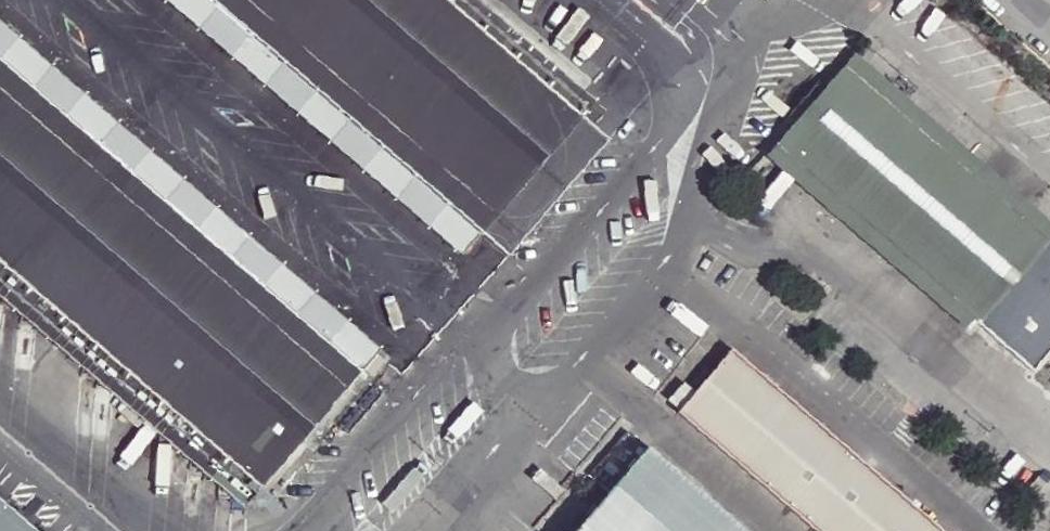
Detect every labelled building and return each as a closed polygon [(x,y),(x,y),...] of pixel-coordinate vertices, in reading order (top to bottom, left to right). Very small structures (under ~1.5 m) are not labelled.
[(491,279),(606,147),(435,0),(166,0),(491,279)] [(978,11),(1038,60),(1049,46),(1049,29),(1015,0),(987,0),(978,11)] [(853,61),(843,73),(846,75),(849,72),(864,86),(862,88),(896,117),(899,113),(913,125),(910,128),(931,146),(924,158),(1049,268),(1049,233),(853,61)] [(260,500),(284,472),(279,467),(296,447),(302,452),(326,426),(320,421),(343,394),(359,376),(0,68),(0,274),(260,500)] [(924,158),(931,146),(910,128),(913,125),(899,113),(896,117),(862,88),(864,86),(849,72),(846,75),(843,73),(774,154),(778,158),(775,161),(790,174),(794,170),(802,178),(799,181),(813,195),(817,191),(826,199),(823,202),(839,217),(842,213),(850,220),(847,224),(857,232),(870,225),(1008,346),(1005,356),(1023,371),(1021,375),(1037,389),(1040,385),(1049,393),(1046,396),(1049,400),(1049,268),(924,158)] [(1046,396),(1049,393),(1040,385),(1037,389),(1021,375),(1023,371),(1005,356),(1008,346),(870,225),(857,232),(847,224),(850,220),(842,213),(839,217),(823,202),(826,199),(817,191),(813,195),(799,181),(802,178),(794,170),(790,174),(775,161),(778,158),(774,154),(765,165),(1049,415),(1049,400),(1046,396)] [(760,375),(729,348),(675,413),(812,530),(940,530),(931,524),(777,390),(760,375)] [(766,367),(760,375),(777,390),(783,382),(766,367)] [(639,453),(571,530),(730,530),(639,453)] [(0,495),(0,530),(41,530),(0,495)] [(940,530),(955,530),(938,516),(931,524),(940,530)]
